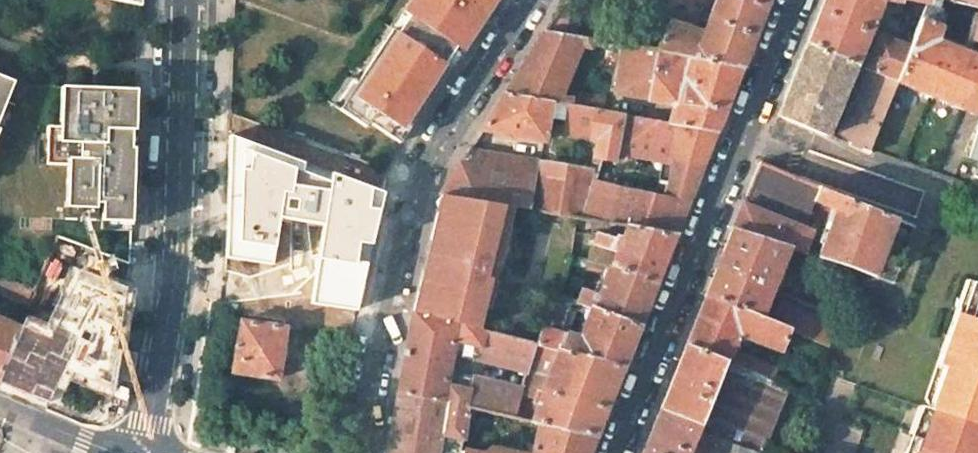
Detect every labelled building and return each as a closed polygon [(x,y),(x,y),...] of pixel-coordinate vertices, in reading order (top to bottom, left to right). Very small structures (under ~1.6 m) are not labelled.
[(343,114),(369,131),(372,127),(398,144),(411,127),(494,0),(411,0),(402,13),(407,17),(396,34),(408,42),(400,54),(388,46),(343,114)] [(653,1),(632,48),(653,52),(666,22),(676,0),(652,0),(653,1)] [(706,36),(691,31),(666,22),(653,52),(655,52),(742,68),(769,0),(720,0),(706,36)] [(666,22),(691,31),(703,0),(676,0),(666,22)] [(806,43),(856,64),(881,0),(823,0),(806,43)] [(926,3),(917,28),(909,48),(897,82),(960,108),(977,117),(977,58),(936,40),(945,16),(939,7),(926,3)] [(579,17),(558,11),(544,31),(575,37),(579,17)] [(970,40),(977,42),(977,12),(970,40)] [(917,28),(908,25),(900,44),(909,48),(917,28)] [(575,37),(544,31),(504,93),(551,102),(554,102),(578,45),(585,47),(590,48),(592,40),(590,40),(575,37)] [(900,44),(878,35),(865,67),(864,68),(866,68),(897,82),(909,48),(900,44)] [(856,64),(806,43),(778,115),(826,134),(849,79),(856,64)] [(614,94),(647,99),(655,52),(653,52),(632,48),(622,46),(614,94)] [(668,123),(716,132),(742,68),(655,52),(647,99),(675,104),(668,123)] [(864,68),(856,64),(849,79),(860,84),(866,68),(864,68)] [(897,82),(866,68),(860,84),(836,139),(861,149),(867,152),(893,92),(897,82)] [(15,82),(0,76),(0,118),(15,82)] [(101,221),(131,222),(133,147),(131,147),(131,130),(134,130),(135,89),(61,86),(59,126),(47,126),(46,164),(67,165),(65,208),(96,209),(96,203),(101,203),(101,221)] [(551,102),(504,93),(480,129),(544,142),(551,102)] [(602,98),(580,94),(578,107),(600,111),(602,98)] [(578,107),(569,105),(564,135),(597,141),(594,157),(601,158),(616,161),(617,152),(623,115),(600,111),(578,107)] [(610,186),(595,183),(586,218),(587,216),(628,224),(675,233),(690,197),(702,167),(716,132),(668,123),(644,118),(623,115),(617,152),(672,162),(665,199),(619,190),(619,189),(610,186)] [(970,161),(977,164),(977,135),(970,161)] [(534,161),(468,150),(441,192),(441,194),(469,199),(509,206),(525,208),(533,163),(534,161)] [(616,161),(601,158),(596,174),(595,183),(610,186),(616,161)] [(596,174),(533,163),(525,208),(586,218),(595,183),(596,174)] [(819,187),(759,163),(745,196),(806,221),(814,201),(819,187)] [(339,173),(285,165),(270,274),(324,282),(339,173)] [(819,187),(814,201),(835,210),(840,196),(819,187)] [(479,328),(509,206),(469,199),(441,194),(412,311),(440,318),(479,328)] [(895,219),(840,196),(835,210),(817,256),(874,276),(895,219)] [(812,231),(743,203),(732,228),(732,229),(788,247),(804,251),(812,231)] [(675,233),(628,224),(620,241),(610,264),(655,283),(675,233)] [(788,247),(732,229),(716,269),(770,292),(788,247)] [(620,241),(595,232),(584,257),(610,264),(620,241)] [(584,257),(571,254),(569,258),(608,268),(610,264),(584,257)] [(655,283),(610,264),(608,268),(599,292),(596,307),(639,326),(655,283)] [(79,276),(52,265),(42,288),(39,286),(36,292),(39,294),(18,342),(45,353),(62,313),(79,276)] [(770,292),(716,269),(706,294),(760,317),(770,292)] [(0,278),(0,293),(26,303),(31,290),(0,278)] [(977,282),(968,280),(938,366),(944,369),(930,409),(932,409),(977,425),(977,282)] [(360,288),(330,283),(326,301),(356,306),(360,288)] [(599,292),(581,285),(578,299),(580,300),(596,307),(599,292)] [(578,299),(556,290),(544,322),(567,334),(580,300),(578,299)] [(760,317),(706,294),(685,346),(725,362),(738,335),(781,352),(789,330),(772,322),(760,317)] [(834,326),(780,303),(772,322),(789,330),(828,346),(834,326)] [(639,326),(596,307),(582,340),(567,334),(560,350),(623,366),(639,326)] [(440,318),(412,311),(406,347),(455,360),(528,379),(536,343),(479,328),(440,318)] [(0,318),(0,375),(15,341),(21,327),(0,318)] [(92,327),(77,320),(66,343),(81,350),(92,327)] [(286,327),(239,320),(231,372),(278,379),(286,327)] [(567,334),(544,322),(536,343),(560,350),(567,334)] [(15,341),(0,375),(0,383),(29,395),(45,353),(18,342),(15,341)] [(594,437),(623,366),(560,350),(536,343),(528,379),(524,394),(519,420),(543,425),(594,437)] [(700,423),(725,362),(685,346),(660,409),(700,423)] [(455,360),(406,347),(398,391),(452,404),(474,409),(519,420),(524,394),(476,382),(475,386),(451,379),(455,360)] [(775,368),(736,351),(730,364),(769,380),(775,368)] [(766,450),(775,424),(788,388),(769,380),(730,364),(725,362),(700,423),(688,452),(764,452),(766,450)] [(398,391),(386,452),(463,452),(468,433),(447,428),(452,404),(398,391)] [(642,452),(688,452),(700,423),(660,409),(642,452)] [(977,450),(977,425),(932,409),(930,409),(917,446),(911,445),(908,452),(977,452),(977,450)] [(537,452),(588,452),(594,437),(543,425),(537,452)]
